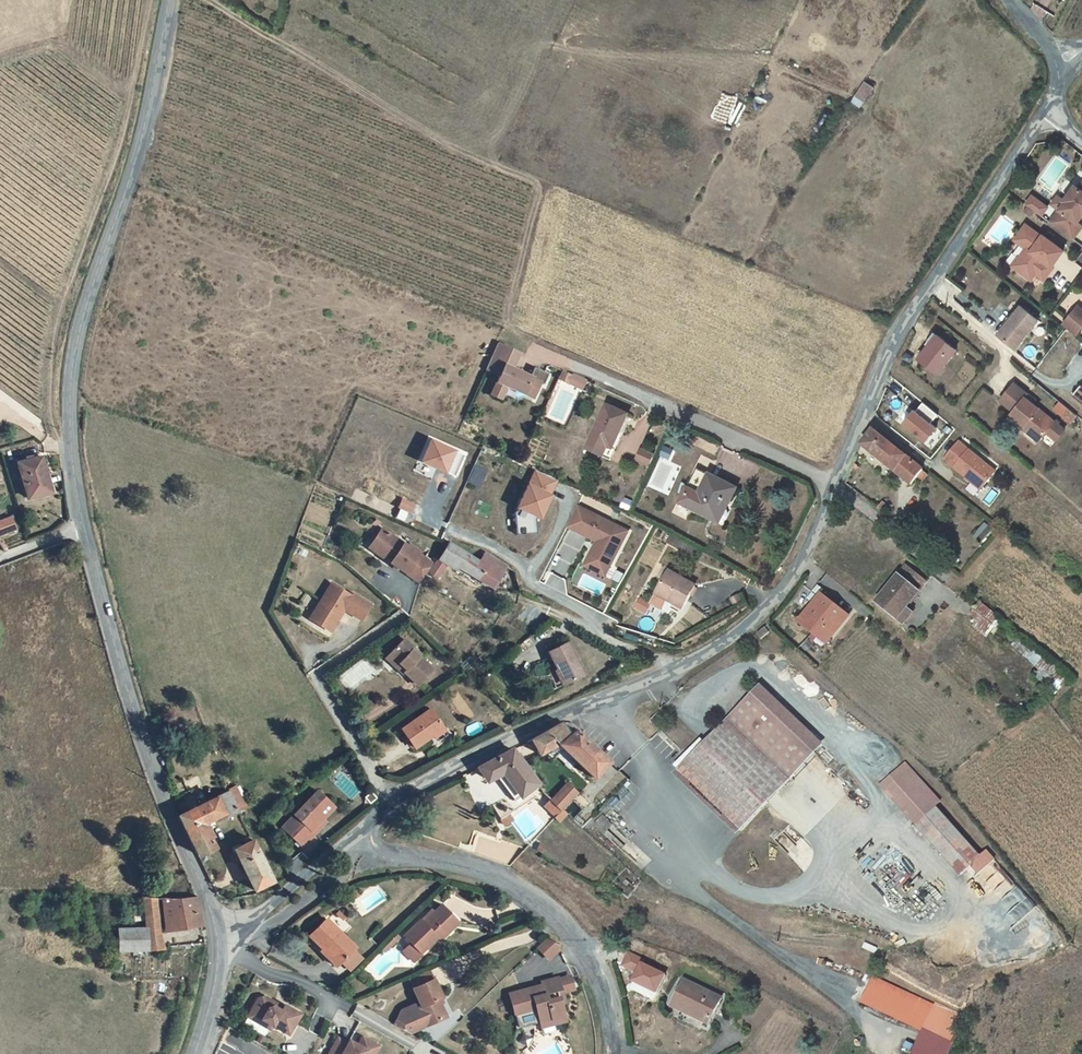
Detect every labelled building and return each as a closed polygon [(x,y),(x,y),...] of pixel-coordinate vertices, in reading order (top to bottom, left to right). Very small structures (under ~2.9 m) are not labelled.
[(862,108),(875,87),(865,81),(852,102),(862,108)] [(1049,221),(1073,238),(1081,224),(1077,221),(1081,214),(1081,180),(1077,186),(1073,184),(1063,199),(1062,199),(1064,201),(1058,208),(1049,221)] [(1039,200),(1031,194),(1024,203),(1033,209),(1039,200)] [(1063,199),(1056,194),(1051,203),(1058,208),(1064,201),(1062,199),(1063,199)] [(1047,205),(1039,200),(1033,209),(1040,214),(1047,205)] [(1019,258),(1025,262),(1019,270),(1032,279),(1036,273),(1044,279),(1050,271),(1045,267),(1048,264),(1052,267),(1052,266),(1064,250),(1043,234),(1042,235),(1026,224),(1015,239),(1026,248),(1020,257),(1019,258)] [(1020,257),(1019,256),(1012,265),(1019,270),(1025,262),(1019,258),(1020,257)] [(1022,304),(1011,317),(1012,319),(1001,333),(1016,347),(1040,319),(1022,304)] [(1063,324),(1077,335),(1081,329),(1081,307),(1078,305),(1063,324)] [(932,342),(920,358),(938,372),(958,347),(936,330),(929,339),(932,342)] [(519,351),(500,342),(488,368),(501,375),(497,384),(507,388),(508,385),(535,398),(542,383),(544,384),(549,374),(536,368),(532,376),(515,368),(511,366),(519,351)] [(511,366),(515,368),(522,352),(519,351),(511,366)] [(560,378),(570,383),(574,376),(564,370),(560,378)] [(570,383),(582,389),(586,382),(574,376),(570,383)] [(999,399),(1013,410),(1010,413),(1024,425),(1040,438),(1045,431),(1055,439),(1064,429),(1054,421),(1032,403),(1025,396),(1027,393),(1014,382),(999,399)] [(493,393),(502,398),(507,388),(497,384),(493,393)] [(1073,396),(1081,403),(1081,388),(1080,387),(1073,396)] [(1027,393),(1025,396),(1032,403),(1035,399),(1027,393)] [(1072,422),(1077,415),(1060,401),(1054,408),(1072,422)] [(607,403),(586,446),(602,454),(606,444),(609,445),(614,435),(616,436),(618,432),(628,413),(607,403)] [(929,424),(937,415),(922,403),(915,412),(913,410),(902,424),(924,442),(935,429),(929,424)] [(1024,425),(1021,428),(1037,441),(1040,438),(1024,425)] [(911,484),(923,469),(873,430),(861,446),(911,484)] [(621,434),(618,432),(616,436),(614,435),(609,445),(606,444),(602,454),(609,458),(621,434)] [(464,454),(431,439),(421,460),(454,475),(464,454)] [(946,460),(982,490),(997,472),(960,442),(946,460)] [(668,459),(672,450),(664,446),(660,455),(668,459)] [(636,458),(648,464),(653,454),(641,448),(636,458)] [(28,498),(53,492),(44,456),(20,462),(28,498)] [(697,466),(677,501),(717,523),(736,487),(697,466)] [(485,471),(476,467),(471,476),(481,481),(485,471)] [(557,480),(536,471),(515,513),(517,535),(537,533),(536,520),(538,517),(540,511),(543,512),(557,480)] [(481,481),(471,476),(469,482),(478,486),(481,481)] [(578,506),(567,527),(592,539),(594,536),(599,539),(597,542),(590,557),(611,567),(628,531),(578,506)] [(0,521),(0,537),(0,538),(18,531),(12,516),(0,521)] [(395,561),(393,564),(423,583),(429,574),(435,563),(384,531),(373,547),(395,561)] [(665,541),(692,555),(696,549),(668,535),(665,541)] [(508,565),(486,551),(480,560),(450,541),(435,563),(429,574),(438,580),(448,565),(457,570),(460,566),(494,587),(508,565)] [(395,561),(373,547),(371,550),(393,564),(395,561)] [(590,557),(586,566),(606,576),(611,567),(590,557)] [(906,564),(898,574),(917,591),(926,580),(906,564)] [(673,602),(681,607),(694,584),(667,570),(649,603),(667,612),(673,602)] [(917,591),(898,574),(876,600),(896,617),(905,606),(917,591)] [(321,614),(316,622),(331,632),(345,610),(362,621),(372,606),(354,595),(353,596),(333,584),(316,611),(321,614)] [(847,615),(819,593),(796,621),(816,636),(822,628),(831,635),(847,615)] [(911,611),(905,606),(896,617),(902,622),(911,611)] [(996,623),(978,609),(968,621),(986,635),(996,623)] [(316,611),(311,619),(316,622),(321,614),(316,611)] [(761,640),(768,632),(763,627),(755,634),(761,640)] [(831,635),(822,628),(816,636),(824,643),(831,635)] [(415,648),(405,638),(388,654),(398,665),(400,663),(407,669),(404,672),(405,672),(418,686),(434,670),(420,657),(413,650),(415,648)] [(551,651),(566,684),(585,675),(570,642),(551,651)] [(422,655),(415,648),(413,650),(420,657),(422,655)] [(407,669),(400,663),(398,665),(388,654),(386,656),(403,673),(405,672),(404,672),(407,669)] [(678,758),(750,824),(824,744),(758,684),(697,751),(690,745),(678,758)] [(432,710),(402,730),(415,749),(434,736),(445,729),(432,710)] [(575,738),(568,723),(534,739),(543,755),(562,745),(595,782),(612,766),(581,732),(575,738)] [(446,731),(445,729),(434,736),(436,738),(446,731)] [(514,746),(480,766),(487,777),(495,774),(512,799),(537,783),(536,781),(514,746)] [(905,763),(880,786),(961,874),(972,865),(980,873),(990,864),(935,805),(940,801),(905,763)] [(552,798),(562,809),(580,792),(570,782),(552,798)] [(335,807),(318,791),(296,815),(301,820),(289,833),(304,847),(316,834),(313,831),(324,819),(335,807)] [(220,797),(229,817),(242,812),(238,803),(232,792),(220,797)] [(204,864),(220,856),(212,840),(214,839),(209,825),(219,819),(220,822),(229,817),(220,797),(184,814),(180,816),(204,864)] [(567,813),(562,809),(552,798),(545,804),(559,820),(567,813)] [(238,803),(242,812),(247,809),(243,801),(238,803)] [(513,812),(506,802),(493,811),(504,827),(511,822),(513,820),(509,815),(513,812)] [(301,820),(296,815),(284,828),(289,833),(301,820)] [(593,825),(602,835),(612,825),(603,815),(593,825)] [(328,822),(324,819),(313,831),(316,834),(328,822)] [(524,848),(475,832),(470,848),(469,853),(508,866),(524,848)] [(243,861),(257,891),(276,882),(257,840),(237,849),(238,851),(232,854),(236,864),(243,861)] [(470,848),(459,844),(457,849),(469,853),(470,848)] [(145,928),(119,930),(120,951),(133,951),(147,950),(146,934),(159,934),(155,898),(143,896),(145,928)] [(1027,896),(1010,909),(1019,920),(1036,907),(1027,896)] [(196,897),(163,898),(166,932),(202,925),(199,912),(196,897)] [(419,925),(412,931),(429,950),(434,946),(435,947),(456,929),(441,913),(435,918),(431,914),(419,925)] [(336,966),(355,947),(326,918),(309,935),(323,949),(321,951),(336,966)] [(418,959),(429,950),(412,931),(401,940),(408,948),(418,959)] [(146,934),(147,950),(163,948),(159,934),(146,934)] [(537,948),(550,961),(562,949),(549,936),(537,948)] [(396,942),(392,938),(388,943),(391,947),(396,942)] [(388,950),(385,946),(378,952),(382,956),(388,950)] [(410,968),(419,961),(418,959),(408,948),(399,955),(410,968)] [(410,980),(422,1006),(415,1010),(414,1006),(401,1012),(394,1025),(411,1034),(414,1033),(412,1028),(417,1020),(419,1019),(423,1027),(441,1019),(435,1004),(442,1001),(429,972),(410,980)] [(572,976),(559,980),(563,993),(576,989),(572,976)] [(542,1022),(565,1016),(562,1004),(566,1003),(563,993),(559,980),(559,978),(543,983),(544,985),(545,988),(540,989),(540,987),(511,995),(521,1028),(542,1022)] [(967,1018),(937,1003),(934,1008),(873,979),(861,1005),(922,1034),(912,1053),(950,1053),(967,1018)] [(709,1023),(721,998),(684,980),(672,1005),(709,1023)] [(259,999),(251,1013),(262,1019),(259,1024),(271,1030),(273,1026),(289,1035),(300,1014),(285,1005),(283,1007),(266,997),(259,999)] [(251,1013),(248,1017),(259,1024),(262,1019),(251,1013)] [(567,1021),(565,1016),(542,1022),(543,1028),(567,1021)] [(247,1017),(243,1023),(265,1036),(268,1030),(247,1017)] [(368,1039),(363,1036),(358,1044),(363,1047),(368,1039)] [(368,1039),(363,1047),(358,1044),(349,1039),(348,1042),(338,1037),(329,1053),(374,1053),(379,1045),(368,1039)] [(567,1038),(560,1040),(564,1053),(572,1050),(567,1038)]
